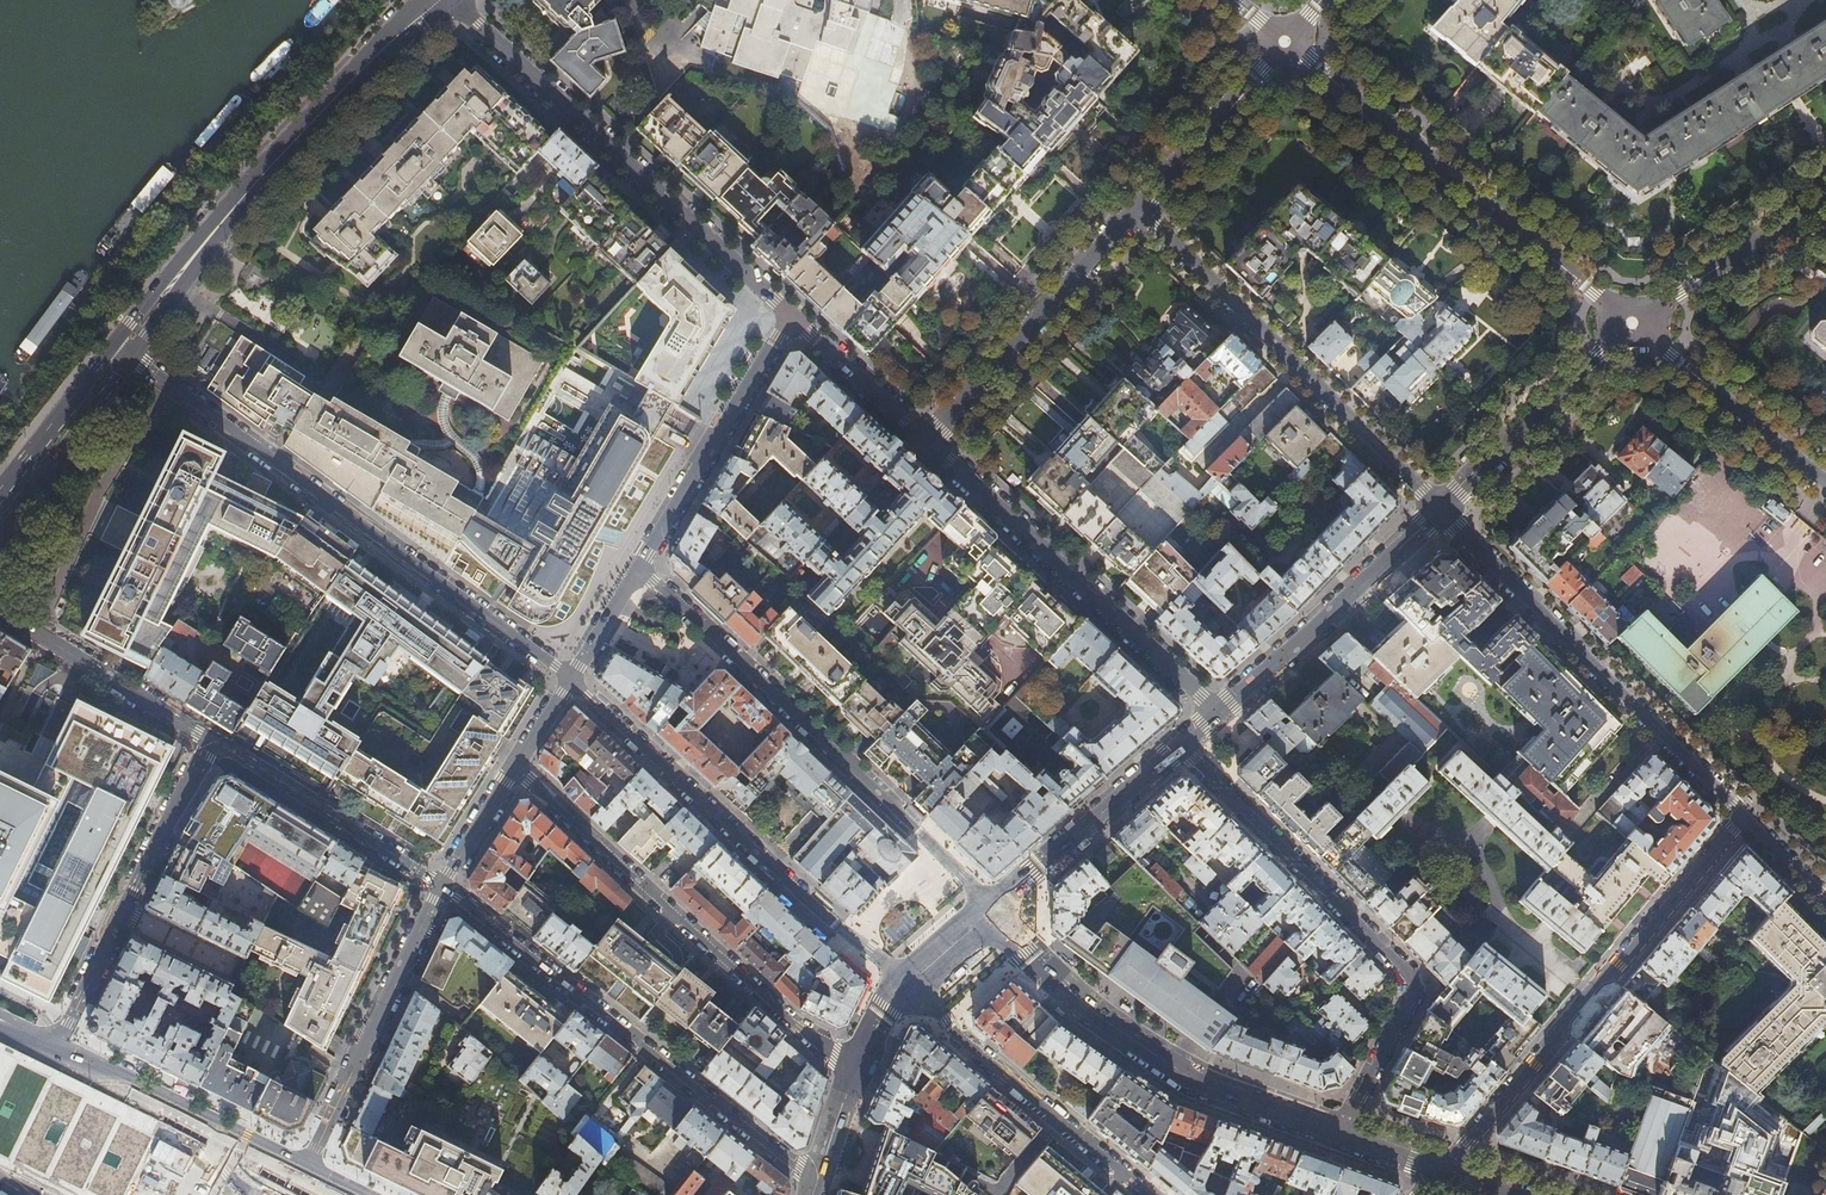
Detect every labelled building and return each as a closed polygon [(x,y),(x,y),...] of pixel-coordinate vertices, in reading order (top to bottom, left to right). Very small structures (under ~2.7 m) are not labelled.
[(168,2),(169,5),(170,8),(173,10),(175,11),(179,11),(182,10),(184,8),(186,4),(186,1),(186,0),(168,0),(168,2)] [(533,3),(558,26),(563,21),(571,28),(575,23),(581,31),(593,27),(591,22),(591,20),(591,19),(591,18),(591,17),(590,16),(588,14),(602,0),(535,0),(533,3)] [(727,10),(715,5),(712,13),(709,11),(696,23),(705,32),(700,46),(733,58),(731,63),(777,79),(779,74),(802,83),(813,51),(817,42),(852,54),(866,14),(868,14),(874,0),(825,0),(825,5),(824,8),(823,12),(822,14),(820,15),(817,15),(810,13),(814,2),(814,1),(813,0),(730,0),(727,10)] [(967,3),(1021,18),(1025,20),(1031,1),(1028,0),(958,0),(967,3)] [(1094,98),(1110,80),(1107,77),(1113,71),(1118,65),(1121,68),(1135,53),(1112,33),(1085,9),(1074,0),(1031,0),(1031,1),(1025,20),(1021,18),(1017,27),(1007,51),(1022,53),(1032,55),(1048,58),(1072,78),(1078,84),(1094,98)] [(1508,29),(1501,24),(1520,0),(1468,0),(1451,21),(1441,33),(1458,46),(1480,64),(1508,29)] [(1688,46),(1727,20),(1714,0),(1659,0),(1660,2),(1657,3),(1675,31),(1678,30),(1688,46)] [(615,20),(593,27),(581,31),(577,33),(551,61),(573,81),(590,97),(605,79),(590,66),(595,60),(624,51),(615,20)] [(575,23),(571,28),(577,33),(581,31),(575,23)] [(1538,112),(1636,192),(1646,186),(1648,189),(1681,167),(1757,119),(1793,96),(1825,75),(1825,23),(1642,140),(1566,77),(1538,112)] [(1532,111),(1536,114),(1538,112),(1566,77),(1569,73),(1510,26),(1508,29),(1480,64),(1477,67),(1481,70),(1504,89),(1532,111)] [(1072,78),(1048,58),(1032,55),(1028,63),(1020,60),(1022,53),(1007,51),(1003,60),(999,60),(996,67),(997,69),(997,71),(994,71),(991,78),(992,78),(993,80),(992,81),(989,82),(986,89),(987,90),(988,93),(984,101),(1001,113),(1005,103),(1011,106),(1006,117),(1022,129),(1027,133),(1034,126),(1037,128),(1030,136),(1048,151),(1067,129),(1069,129),(1072,126),(1076,122),(1076,119),(1094,98),(1078,84),(1072,91),(1065,86),(1072,78)] [(475,126),(522,171),(539,153),(552,138),(513,100),(480,69),(468,81),(457,93),(452,89),(435,106),(421,120),(411,110),(395,126),(382,140),(398,156),(387,167),(382,163),(371,174),(344,203),(335,213),(340,218),(328,230),(317,242),(317,243),(319,241),(330,251),(329,253),(330,254),(331,253),(337,259),(340,256),(342,258),(345,261),(343,263),(344,264),(344,263),(370,282),(395,255),(372,233),(381,223),(384,225),(408,200),(411,203),(422,191),(424,193),(428,189),(433,195),(443,185),(436,179),(447,167),(444,164),(467,139),(465,137),(475,126)] [(659,107),(653,88),(642,92),(650,116),(659,107)] [(659,107),(650,116),(639,128),(660,148),(679,165),(707,135),(669,99),(671,97),(669,95),(665,100),(659,107)] [(1001,113),(984,101),(974,115),(1004,136),(1007,139),(999,148),(997,146),(961,186),(963,189),(953,199),(925,175),(910,192),(911,193),(971,237),(1008,195),(1048,151),(1030,136),(1027,133),(1022,129),(1006,117),(1001,113)] [(581,150),(560,130),(552,138),(539,153),(578,189),(591,175),(599,166),(581,150)] [(707,135),(679,165),(704,187),(720,202),(750,169),(709,132),(707,135)] [(750,169),(720,201),(740,220),(761,238),(768,230),(772,226),(781,216),(784,213),(799,197),(792,191),(795,188),(787,180),(784,183),(777,176),(767,187),(762,183),(763,182),(750,169)] [(578,189),(561,208),(597,242),(596,243),(599,246),(630,211),(610,193),(591,175),(578,189)] [(1350,289),(1359,297),(1389,260),(1366,241),(1329,211),(1297,185),(1280,203),(1239,249),(1226,264),(1237,275),(1261,300),(1287,326),(1297,316),(1269,288),(1292,263),(1290,261),(1299,250),(1300,249),(1301,249),(1302,249),(1302,248),(1303,248),(1304,249),(1305,249),(1306,249),(1307,249),(1326,265),(1324,268),(1337,279),(1349,289),(1350,289)] [(957,253),(961,248),(967,241),(971,237),(911,193),(861,250),(866,254),(871,259),(885,271),(901,252),(909,258),(892,278),(916,299),(919,301),(940,277),(954,261),(952,260),(958,254),(957,253)] [(819,242),(835,225),(801,194),(799,197),(784,213),(798,225),(796,227),(808,238),(796,251),(784,240),(782,242),(768,230),(761,238),(752,247),(768,262),(786,278),(819,242)] [(482,214),(496,199),(493,197),(480,212),(482,214)] [(599,246),(598,247),(638,284),(670,248),(650,230),(630,211),(599,246)] [(497,213),(469,243),(495,266),(523,236),(497,213)] [(781,216),(772,226),(776,230),(786,220),(781,216)] [(172,236),(178,228),(168,221),(163,229),(172,236)] [(461,228),(466,232),(469,227),(465,223),(461,228)] [(819,242),(786,278),(804,295),(822,312),(843,289),(844,289),(814,261),(816,259),(818,259),(828,250),(819,242)] [(638,284),(635,287),(669,319),(632,380),(649,390),(656,394),(672,403),(678,406),(697,374),(724,329),(733,313),(734,309),(732,306),(710,286),(690,268),(670,248),(638,284)] [(854,277),(871,259),(866,254),(849,272),(854,277)] [(507,280),(533,304),(551,284),(525,260),(507,280)] [(1422,310),(1438,297),(1419,283),(1418,281),(1416,278),(1414,277),(1411,275),(1408,274),(1407,274),(1389,260),(1359,297),(1395,327),(1401,320),(1411,319),(1422,310)] [(415,278),(419,282),(425,275),(421,271),(415,278)] [(843,289),(822,312),(835,324),(845,333),(870,306),(891,326),(903,313),(916,299),(892,278),(892,277),(889,280),(891,282),(882,291),(878,296),(873,293),(861,306),(843,289)] [(878,296),(882,291),(878,288),(873,293),(878,296)] [(419,325),(400,358),(508,421),(544,361),(435,298),(419,325)] [(321,308),(329,314),(334,305),(326,300),(321,308)] [(892,326),(891,326),(870,306),(845,333),(856,344),(866,353),(869,351),(870,352),(876,345),(875,344),(880,338),(884,334),(886,335),(891,329),(890,328),(892,326)] [(1395,327),(1405,336),(1419,349),(1437,367),(1455,350),(1469,336),(1468,325),(1457,315),(1447,307),(1446,307),(1446,306),(1445,306),(1444,306),(1444,307),(1435,316),(1436,317),(1436,336),(1428,344),(1425,341),(1423,340),(1422,310),(1411,319),(1401,320),(1395,327)] [(1197,318),(1187,309),(1181,315),(1176,321),(1179,323),(1171,333),(1191,350),(1199,341),(1199,342),(1210,329),(1197,318)] [(1320,358),(1327,366),(1353,340),(1352,339),(1355,336),(1353,334),(1353,332),(1353,330),(1353,329),(1352,327),(1351,326),(1350,325),(1350,324),(1349,323),(1348,322),(1346,322),(1345,321),(1344,321),(1343,321),(1341,321),(1340,321),(1337,318),(1308,347),(1320,358)] [(1823,328),(1818,334),(1818,340),(1825,347),(1825,327),(1823,328)] [(578,350),(586,341),(583,337),(584,336),(577,331),(566,343),(573,347),(578,350)] [(1231,383),(1239,391),(1264,366),(1250,352),(1232,334),(1208,359),(1196,371),(1206,381),(1212,375),(1207,370),(1212,365),(1218,365),(1219,364),(1235,380),(1231,383)] [(259,426),(266,416),(276,422),(288,429),(289,428),(293,431),(302,415),(290,406),(288,404),(299,383),(304,374),(240,336),(227,357),(208,389),(219,397),(251,421),(259,426)] [(1136,386),(1134,389),(1147,400),(1157,388),(1162,388),(1175,373),(1185,382),(1189,379),(1195,372),(1184,362),(1157,337),(1150,345),(1152,347),(1146,354),(1147,355),(1148,354),(1150,356),(1145,362),(1139,368),(1138,367),(1134,367),(1128,374),(1128,377),(1129,379),(1129,380),(1136,386)] [(1381,359),(1363,378),(1370,385),(1377,378),(1388,390),(1401,403),(1417,387),(1437,367),(1419,349),(1412,355),(1404,346),(1396,353),(1405,362),(1399,368),(1386,354),(1381,359)] [(1351,370),(1360,380),(1363,378),(1381,359),(1372,350),(1351,370)] [(1184,362),(1195,372),(1196,371),(1208,359),(1204,355),(1199,351),(1195,355),(1193,353),(1184,362)] [(804,393),(810,399),(828,379),(812,364),(799,352),(790,354),(777,376),(767,393),(790,406),(797,393),(800,394),(804,393)] [(1155,477),(1193,509),(1204,498),(1171,469),(1182,457),(1191,466),(1277,379),(1272,375),(1264,366),(1239,391),(1228,402),(1191,440),(1166,466),(1155,477)] [(332,404),(316,394),(314,394),(321,380),(304,374),(299,383),(288,404),(290,406),(302,415),(293,431),(324,474),(401,530),(446,563),(458,543),(476,512),(484,498),(417,457),(421,448),(335,399),(332,404)] [(811,406),(844,436),(865,413),(844,394),(828,379),(810,399),(801,409),(800,410),(804,413),(811,406)] [(1185,382),(1158,410),(1160,412),(1167,418),(1179,406),(1193,420),(1182,432),(1191,440),(1228,402),(1225,399),(1217,407),(1189,379),(1185,382)] [(1116,441),(1124,448),(1155,477),(1166,466),(1133,437),(1155,412),(1158,414),(1160,412),(1158,410),(1147,400),(1134,389),(1124,380),(1121,383),(1115,389),(1116,390),(1108,399),(1099,409),(1097,409),(1089,418),(1116,441)] [(1219,484),(1229,473),(1265,437),(1295,407),(1300,402),(1293,395),(1286,389),(1239,436),(1240,437),(1206,471),(1219,484)] [(672,403),(656,394),(649,390),(633,418),(610,404),(578,460),(535,435),(517,465),(527,470),(496,523),(476,512),(458,543),(460,545),(462,547),(464,548),(465,550),(467,552),(469,554),(471,555),(487,570),(491,574),(495,577),(499,580),(503,583),(506,585),(510,588),(512,590),(527,600),(536,605),(545,609),(547,609),(550,609),(553,609),(555,607),(558,606),(560,604),(561,602),(562,601),(563,599),(564,597),(566,595),(567,593),(568,592),(569,590),(575,576),(580,566),(584,552),(588,541),(596,520),(608,523),(616,510),(640,467),(661,429),(666,421),(663,419),(672,403)] [(760,406),(755,413),(755,414),(761,416),(786,426),(793,418),(789,414),(794,408),(791,407),(790,406),(767,393),(760,406)] [(1295,407),(1265,437),(1296,468),(1300,465),(1327,438),(1295,407)] [(818,464),(802,481),(824,501),(822,503),(828,508),(830,506),(841,517),(845,520),(876,486),(883,479),(908,453),(880,427),(865,413),(844,436),(843,436),(864,456),(862,458),(868,464),(870,462),(880,471),(875,476),(872,477),(865,484),(865,487),(861,491),(824,457),(818,464)] [(802,481),(818,464),(784,432),(786,426),(761,416),(750,437),(741,452),(736,449),(731,457),(751,465),(750,467),(756,473),(757,474),(772,458),(795,479),(797,477),(802,481)] [(1076,433),(1056,455),(1083,479),(1116,441),(1089,418),(1085,422),(1076,433)] [(820,438),(786,426),(784,432),(818,464),(824,457),(833,448),(820,438)] [(1644,479),(1668,449),(1667,445),(1662,440),(1657,440),(1651,436),(1643,429),(1630,443),(1627,441),(1622,447),(1615,455),(1644,479)] [(832,443),(835,445),(842,437),(840,435),(832,443)] [(215,473),(223,457),(223,456),(216,452),(193,441),(184,437),(169,468),(159,489),(158,491),(152,502),(144,518),(142,524),(128,552),(126,556),(117,575),(106,598),(104,601),(96,618),(88,634),(95,638),(106,643),(136,658),(152,666),(164,647),(162,646),(175,627),(163,621),(210,526),(218,529),(276,558),(277,557),(305,518),(288,509),(264,498),(246,489),(251,478),(238,471),(232,482),(222,477),(215,473)] [(1124,448),(1111,462),(1142,490),(1143,490),(1155,477),(1124,448)] [(1655,482),(1674,497),(1695,471),(1682,460),(1668,449),(1644,479),(1643,480),(1649,484),(1653,484),(1655,482)] [(1346,508),(1314,541),(1340,567),(1355,552),(1383,523),(1397,508),(1397,500),(1383,486),(1350,452),(1341,461),(1346,466),(1332,480),(1351,499),(1351,506),(1348,510),(1346,508)] [(918,463),(908,453),(883,479),(885,481),(886,480),(901,494),(881,515),(869,503),(880,490),(876,486),(845,520),(844,521),(861,538),(841,559),(824,543),(804,564),(818,576),(819,575),(823,579),(807,596),(829,617),(834,611),(835,611),(844,602),(843,601),(863,579),(865,580),(887,555),(886,554),(907,532),(908,533),(916,524),(915,523),(923,514),(941,530),(963,505),(946,488),(918,463)] [(1042,501),(1060,518),(1062,515),(1085,490),(1090,486),(1083,479),(1056,455),(1052,459),(1045,467),(1027,487),(1042,501)] [(233,463),(223,457),(215,473),(222,477),(232,482),(238,471),(251,478),(246,489),(264,498),(272,481),(250,471),(233,463)] [(718,478),(703,503),(720,516),(732,502),(735,498),(730,494),(734,490),(731,488),(740,472),(752,479),(756,473),(750,467),(751,465),(731,457),(718,478)] [(1627,500),(1621,494),(1624,491),(1596,463),(1582,477),(1563,495),(1575,506),(1583,515),(1597,529),(1627,500)] [(1307,472),(1300,465),(1296,468),(1287,477),(1294,485),(1307,472)] [(1143,490),(1180,523),(1193,509),(1155,477),(1143,490)] [(1294,485),(1287,477),(1277,487),(1285,494),(1294,485)] [(1278,506),(1268,496),(1260,504),(1238,482),(1228,492),(1238,502),(1230,511),(1239,521),(1241,519),(1252,529),(1268,513),(1270,516),(1279,507),(1278,506)] [(735,498),(745,486),(740,483),(734,490),(730,494),(735,498)] [(1277,487),(1268,496),(1278,506),(1287,497),(1285,494),(1277,487)] [(1085,490),(1062,515),(1076,528),(1093,543),(1116,518),(1108,511),(1110,509),(1108,507),(1106,509),(1085,490)] [(1590,540),(1600,531),(1597,529),(1583,515),(1579,520),(1570,511),(1575,506),(1563,495),(1537,521),(1510,548),(1515,554),(1540,579),(1545,584),(1558,571),(1550,562),(1558,554),(1560,556),(1571,546),(1569,543),(1581,531),(1590,540)] [(1793,513),(1772,495),(1762,507),(1783,524),(1793,513)] [(721,516),(741,535),(747,541),(760,527),(735,502),(732,502),(720,516),(721,516)] [(760,527),(747,541),(752,545),(760,552),(776,568),(789,580),(804,564),(824,543),(825,541),(822,538),(783,502),(760,527)] [(1005,625),(1014,633),(1025,621),(1049,595),(1048,594),(1045,597),(1042,594),(1042,593),(1036,588),(1016,569),(1001,555),(996,551),(992,548),(999,541),(999,540),(999,539),(999,538),(991,530),(985,525),(974,514),(971,511),(963,505),(941,530),(958,546),(943,563),(962,581),(965,578),(972,584),(969,586),(968,585),(945,610),(946,611),(944,613),(943,612),(935,621),(909,597),(891,617),(907,632),(897,643),(934,677),(931,680),(939,687),(947,686),(957,695),(979,670),(964,656),(974,645),(973,644),(975,641),(976,642),(1000,617),(998,616),(1000,614),(1008,621),(1005,625)] [(142,524),(144,518),(138,515),(120,506),(119,508),(109,528),(104,540),(128,552),(142,524)] [(307,514),(305,518),(277,557),(325,593),(349,558),(355,549),(332,532),(307,514)] [(672,555),(700,580),(708,571),(709,570),(699,561),(718,528),(697,514),(683,537),(672,555)] [(844,521),(845,520),(841,517),(838,519),(837,519),(824,533),(824,535),(822,538),(825,541),(844,521)] [(1777,528),(1763,517),(1753,531),(1767,541),(1777,528)] [(1110,560),(1130,578),(1153,553),(1116,518),(1093,543),(1110,560)] [(1596,549),(1607,538),(1600,531),(1590,540),(1589,542),(1596,549)] [(1265,569),(1258,575),(1260,577),(1273,590),(1296,613),(1320,588),(1340,567),(1314,541),(1306,550),(1305,549),(1302,549),(1295,556),(1296,558),(1297,560),(1291,566),(1292,566),(1280,579),(1267,567),(1265,569)] [(713,566),(726,550),(717,542),(707,560),(713,566)] [(1192,582),(1196,578),(1161,544),(1153,553),(1130,578),(1127,580),(1140,593),(1163,613),(1192,582)] [(1199,575),(1196,578),(1192,582),(1204,593),(1213,602),(1221,611),(1224,613),(1231,605),(1222,596),(1224,591),(1237,577),(1243,576),(1252,585),(1260,577),(1258,575),(1253,570),(1227,544),(1221,551),(1225,555),(1203,579),(1199,575)] [(760,552),(752,545),(747,550),(755,558),(760,552)] [(1438,636),(1459,656),(1489,684),(1493,680),(1500,673),(1495,667),(1496,666),(1495,665),(1514,647),(1520,654),(1532,642),(1536,638),(1521,623),(1514,615),(1506,624),(1505,623),(1489,640),(1489,641),(1478,651),(1473,647),(1472,644),(1469,642),(1463,636),(1473,627),(1475,626),(1491,610),(1491,608),(1499,600),(1453,554),(1439,554),(1410,579),(1431,599),(1433,602),(1432,603),(1442,613),(1456,598),(1454,595),(1458,591),(1461,594),(1461,599),(1462,601),(1440,623),(1445,630),(1438,636)] [(673,574),(691,590),(700,580),(672,555),(670,558),(673,574)] [(349,558),(325,593),(372,629),(347,661),(346,663),(345,662),(331,652),(299,702),(265,681),(248,709),(242,718),(263,731),(290,748),(339,779),(358,748),(363,740),(327,717),(355,673),(372,683),(375,679),(400,647),(417,660),(462,695),(463,694),(488,661),(471,649),(441,626),(402,597),(349,558)] [(1568,606),(1590,585),(1580,575),(1582,573),(1575,566),(1573,568),(1568,562),(1558,571),(1545,584),(1560,598),(1568,606)] [(1260,563),(1253,570),(1258,575),(1265,569),(1260,563)] [(1642,573),(1635,566),(1623,578),(1629,585),(1642,573)] [(700,580),(691,590),(725,622),(749,596),(726,574),(719,581),(708,571),(700,580)] [(1642,573),(1629,585),(1636,591),(1648,579),(1642,573)] [(1697,639),(1695,637),(1657,599),(1636,619),(1630,625),(1629,625),(1616,638),(1619,640),(1668,688),(1695,716),(1706,705),(1712,699),(1711,699),(1766,643),(1770,639),(1797,611),(1781,596),(1760,575),(1697,639)] [(1430,644),(1438,636),(1445,630),(1440,623),(1421,608),(1431,599),(1410,579),(1385,600),(1407,622),(1427,641),(1430,644)] [(1204,593),(1192,582),(1163,613),(1155,622),(1166,633),(1185,650),(1205,628),(1208,626),(1205,623),(1202,626),(1188,612),(1194,606),(1193,605),(1204,593)] [(1597,592),(1590,585),(1568,606),(1580,618),(1588,626),(1609,605),(1604,599),(1606,597),(1599,590),(1597,592)] [(1296,613),(1273,590),(1236,626),(1257,647),(1276,630),(1296,613)] [(762,601),(754,592),(749,596),(725,622),(751,646),(763,634),(780,616),(771,608),(758,621),(757,620),(757,618),(754,615),(752,615),(750,614),(762,601)] [(1045,662),(1083,622),(1079,618),(1078,618),(1077,617),(1076,617),(1075,617),(1074,617),(1073,617),(1062,607),(1049,595),(1025,621),(1014,633),(1045,662)] [(1661,595),(1657,599),(1695,637),(1695,632),(1695,628),(1694,625),(1692,621),(1690,618),(1687,615),(1672,599),(1668,603),(1661,595)] [(1217,615),(1221,611),(1213,602),(1208,607),(1217,615)] [(1614,610),(1609,605),(1588,626),(1600,639),(1608,646),(1616,638),(1629,625),(1630,625),(1636,619),(1623,606),(1619,610),(1617,608),(1614,610)] [(813,680),(840,707),(866,680),(815,631),(789,607),(780,616),(763,634),(777,647),(813,680)] [(1242,660),(1257,647),(1236,626),(1235,625),(1225,615),(1224,613),(1221,611),(1217,615),(1208,626),(1205,628),(1185,650),(1214,677),(1218,677),(1223,677),(1242,660)] [(287,646),(241,618),(225,644),(270,673),(287,646)] [(152,666),(146,677),(171,693),(188,704),(207,673),(171,650),(176,642),(181,645),(190,632),(196,635),(200,631),(181,619),(175,627),(162,646),(164,647),(152,666)] [(1015,695),(1020,700),(1053,666),(1056,669),(1070,654),(1075,658),(1094,674),(1117,649),(1104,636),(1086,619),(1083,622),(1045,662),(1015,695)] [(1372,657),(1392,676),(1427,641),(1407,622),(1391,639),(1372,657)] [(16,675),(33,649),(0,628),(0,665),(16,675)] [(1347,633),(1345,635),(1343,632),(1336,637),(1330,643),(1332,646),(1319,658),(1335,673),(1342,680),(1358,667),(1364,673),(1362,674),(1365,676),(1375,685),(1380,679),(1387,686),(1382,691),(1370,705),(1409,742),(1422,755),(1448,729),(1417,699),(1392,676),(1372,657),(1347,633)] [(1392,676),(1417,699),(1459,656),(1438,636),(1430,644),(1427,641),(1392,676)] [(224,646),(209,637),(198,656),(212,665),(215,660),(224,646)] [(1542,729),(1519,754),(1560,791),(1620,726),(1612,718),(1590,696),(1570,676),(1557,663),(1555,664),(1532,642),(1520,654),(1514,660),(1504,670),(1503,672),(1502,671),(1500,673),(1493,680),(1542,729)] [(623,702),(632,693),(637,697),(657,672),(614,647),(597,678),(609,689),(623,702)] [(1055,716),(1047,725),(1066,743),(1086,762),(1091,757),(1096,763),(1092,767),(1106,780),(1179,716),(1179,706),(1117,649),(1094,674),(1091,677),(1114,698),(1116,696),(1119,699),(1117,701),(1122,705),(1124,703),(1126,705),(1124,707),(1124,714),(1124,715),(1117,723),(1115,721),(1093,740),(1087,741),(1072,728),(1070,730),(1067,726),(1068,725),(1061,719),(1059,720),(1055,716)] [(1499,665),(1504,670),(1514,660),(1509,655),(1499,665)] [(207,673),(188,704),(208,716),(213,719),(233,732),(242,718),(248,709),(221,691),(232,671),(215,660),(212,665),(207,673)] [(488,661),(463,694),(482,706),(484,709),(478,718),(504,736),(524,702),(530,692),(524,687),(516,682),(514,685),(496,672),(499,669),(494,666),(488,661)] [(771,758),(781,747),(780,746),(791,734),(724,670),(715,670),(693,693),(691,692),(680,706),(689,713),(675,728),(668,721),(658,734),(665,740),(669,745),(677,752),(693,767),(702,775),(705,778),(714,786),(721,778),(724,778),(733,774),(736,777),(741,772),(751,780),(771,758)] [(979,670),(957,695),(967,705),(990,680),(979,670)] [(647,724),(655,714),(651,710),(673,682),(665,677),(657,672),(637,697),(632,693),(623,702),(629,707),(636,714),(641,719),(647,724)] [(1305,736),(1319,749),(1321,746),(1318,743),(1364,699),(1345,682),(1342,680),(1335,673),(1321,686),(1297,709),(1287,718),(1291,722),(1305,736)] [(1375,685),(1382,691),(1387,686),(1380,679),(1375,685)] [(866,680),(840,707),(845,712),(844,714),(845,716),(854,724),(866,736),(868,734),(869,735),(876,742),(905,712),(892,699),(889,702),(879,693),(866,680)] [(944,689),(947,686),(939,687),(931,680),(929,683),(938,691),(944,689)] [(1345,682),(1364,699),(1365,698),(1346,680),(1345,682)] [(680,706),(691,692),(673,682),(651,710),(655,714),(647,724),(652,729),(658,734),(668,721),(680,706)] [(9,688),(0,683),(0,702),(9,688)] [(154,737),(128,724),(96,707),(80,699),(59,740),(35,787),(0,770),(0,954),(12,960),(2,979),(58,1007),(92,939),(83,935),(136,827),(159,784),(176,748),(154,737)] [(927,711),(916,701),(905,712),(876,742),(864,753),(872,761),(878,767),(892,752),(901,760),(920,778),(928,785),(914,800),(928,814),(970,772),(991,750),(997,744),(982,730),(980,728),(954,756),(917,721),(927,711)] [(1280,757),(1305,736),(1291,722),(1285,727),(1279,721),(1285,716),(1269,701),(1245,722),(1264,741),(1280,757)] [(578,737),(589,747),(603,732),(597,726),(580,711),(575,706),(564,721),(549,740),(541,751),(540,764),(557,779),(558,779),(569,766),(561,760),(567,753),(579,763),(580,762),(595,777),(594,779),(589,778),(580,770),(573,777),(574,777),(585,789),(595,799),(607,787),(599,779),(610,768),(589,748),(585,751),(574,741),(578,737)] [(982,730),(997,744),(1003,750),(1006,747),(988,730),(1007,710),(1004,707),(982,730)] [(382,709),(377,717),(390,713),(382,709)] [(358,748),(339,779),(362,793),(388,809),(417,827),(438,840),(445,829),(461,804),(479,775),(497,746),(504,736),(478,718),(475,715),(443,764),(425,791),(414,784),(407,779),(358,748)] [(426,738),(414,729),(411,734),(424,742),(426,738)] [(603,732),(589,747),(589,748),(610,768),(623,780),(613,791),(608,786),(607,787),(595,799),(585,789),(575,801),(584,810),(592,817),(603,806),(605,809),(643,769),(629,756),(624,752),(603,732)] [(853,792),(791,734),(780,746),(781,747),(771,758),(783,769),(778,775),(791,787),(805,801),(814,809),(827,822),(853,792)] [(1280,757),(1264,741),(1240,765),(1240,779),(1256,795),(1270,780),(1277,773),(1286,763),(1280,757)] [(1409,768),(1411,766),(1422,755),(1409,742),(1406,745),(1405,744),(1395,754),(1396,755),(1360,790),(1361,791),(1372,802),(1408,766),(1409,768)] [(1031,769),(1028,772),(1070,811),(1086,797),(1106,780),(1092,767),(1086,762),(1066,743),(1057,754),(1060,756),(1058,758),(1061,761),(1062,759),(1065,761),(1066,760),(1070,764),(1070,769),(1069,770),(1067,769),(1066,771),(1068,772),(1066,773),(1063,770),(1061,770),(1060,771),(1058,770),(1057,772),(1058,773),(1053,778),(1043,769),(1037,775),(1031,769)] [(1499,776),(1497,774),(1491,781),(1461,753),(1463,751),(1460,748),(1458,750),(1440,770),(1547,869),(1562,852),(1571,842),(1570,842),(1565,837),(1559,831),(1555,828),(1549,834),(1511,799),(1517,793),(1499,776)] [(1029,794),(1013,811),(1040,837),(1070,811),(1028,772),(1005,751),(999,757),(991,750),(970,772),(981,782),(999,798),(1002,801),(1007,795),(988,777),(995,770),(1001,775),(1004,771),(1029,794)] [(1519,754),(1499,776),(1517,793),(1555,828),(1559,831),(1579,809),(1560,791),(1519,754)] [(1646,757),(1597,812),(1627,838),(1651,810),(1642,802),(1644,799),(1643,789),(1645,787),(1647,788),(1648,788),(1650,789),(1648,791),(1649,795),(1658,803),(1679,779),(1655,756),(1646,757)] [(751,780),(745,786),(749,789),(749,790),(753,793),(754,798),(754,799),(742,812),(743,812),(778,775),(783,769),(771,758),(751,780)] [(1290,767),(1286,763),(1277,773),(1281,776),(1290,767)] [(1370,834),(1375,839),(1376,837),(1429,784),(1411,766),(1409,768),(1408,766),(1372,802),(1364,809),(1355,818),(1370,834)] [(670,794),(659,784),(651,777),(645,772),(643,769),(605,809),(603,806),(592,817),(606,830),(628,807),(633,811),(640,818),(619,842),(630,853),(641,862),(658,846),(662,849),(668,843),(675,834),(681,839),(679,841),(681,843),(672,852),(676,855),(679,858),(685,852),(686,847),(687,845),(701,859),(719,841),(708,831),(701,825),(694,818),(684,808),(676,801),(670,794)] [(981,782),(970,772),(928,814),(944,829),(957,842),(969,830),(973,826),(978,821),(963,806),(965,805),(962,802),(981,782)] [(1317,856),(1332,841),(1324,833),(1341,817),(1326,802),(1309,819),(1302,812),(1302,811),(1301,810),(1300,811),(1293,804),(1310,787),(1295,772),(1279,789),(1270,780),(1256,795),(1317,856)] [(192,836),(221,856),(240,826),(289,857),(293,851),(295,848),(310,822),(261,791),(233,774),(217,778),(185,832),(192,836)] [(721,778),(714,786),(726,796),(742,812),(754,799),(754,798),(753,793),(749,790),(749,789),(745,786),(736,777),(733,774),(724,778),(721,778)] [(574,777),(564,788),(574,801),(575,801),(585,789),(574,777)] [(1194,854),(1228,819),(1196,787),(1188,778),(1180,778),(1146,808),(1165,826),(1178,813),(1181,816),(1185,816),(1187,818),(1186,819),(1187,820),(1186,821),(1188,822),(1189,821),(1194,827),(1186,835),(1181,830),(1176,834),(1172,830),(1170,831),(1194,854)] [(1714,815),(1679,779),(1658,803),(1651,810),(1627,838),(1628,838),(1671,875),(1715,823),(1714,815)] [(1321,798),(1314,791),(1311,795),(1317,802),(1321,798)] [(1364,809),(1372,802),(1361,791),(1354,799),(1364,809)] [(918,854),(853,792),(827,822),(793,859),(810,874),(822,885),(853,851),(856,854),(862,849),(894,879),(918,854)] [(1005,804),(1002,801),(999,798),(988,810),(992,814),(996,813),(1005,804)] [(580,878),(593,863),(596,861),(529,799),(520,800),(510,816),(496,838),(490,848),(509,865),(516,871),(526,879),(527,879),(544,853),(537,849),(530,859),(533,861),(530,865),(518,855),(514,853),(526,834),(530,833),(547,850),(547,849),(556,857),(563,850),(580,866),(573,873),(580,879),(580,878)] [(1136,861),(1182,906),(1191,896),(1185,889),(1184,890),(1156,863),(1152,867),(1149,864),(1147,861),(1145,859),(1140,857),(1170,831),(1165,826),(1146,808),(1130,821),(1111,837),(1136,861)] [(1013,811),(1012,810),(1009,813),(1012,815),(999,828),(984,814),(978,821),(973,826),(977,831),(974,835),(969,830),(957,842),(976,860),(994,877),(1013,860),(1040,837),(1013,811)] [(1333,871),(1361,843),(1370,834),(1355,818),(1349,825),(1339,834),(1332,841),(1317,856),(1333,871)] [(1237,877),(1262,852),(1228,819),(1194,854),(1195,855),(1205,865),(1216,854),(1218,856),(1218,859),(1237,877)] [(1339,834),(1349,825),(1345,821),(1335,831),(1339,834)] [(341,842),(310,822),(295,848),(298,850),(299,849),(322,863),(321,865),(325,867),(341,842)] [(186,848),(192,836),(185,832),(178,845),(186,848)] [(109,897),(112,899),(132,859),(143,835),(140,833),(129,856),(109,897)] [(235,865),(221,856),(192,836),(186,848),(178,845),(170,862),(183,868),(178,879),(165,872),(164,874),(191,888),(201,893),(209,877),(225,884),(235,865)] [(1648,874),(1662,886),(1671,875),(1628,838),(1594,878),(1562,852),(1547,869),(1538,879),(1566,903),(1573,895),(1579,900),(1576,904),(1574,902),(1571,906),(1600,931),(1613,915),(1637,887),(1648,874)] [(732,854),(719,841),(701,859),(672,889),(724,938),(737,950),(755,931),(757,929),(754,925),(745,917),(736,926),(693,887),(697,882),(696,881),(704,872),(745,912),(767,888),(757,878),(746,868),(732,854)] [(366,858),(341,842),(325,867),(323,870),(350,887),(361,868),(366,858)] [(1333,871),(1349,887),(1378,858),(1369,850),(1369,851),(1361,843),(1333,871)] [(1103,867),(1116,855),(1107,844),(1093,856),(1103,867)] [(1781,902),(1792,892),(1745,845),(1743,845),(1718,874),(1740,893),(1740,896),(1746,895),(1767,915),(1781,902)] [(509,865),(490,848),(477,867),(469,880),(470,884),(471,889),(495,908),(503,914),(504,911),(517,892),(504,881),(504,880),(504,879),(504,877),(504,876),(503,874),(509,865)] [(293,851),(289,857),(270,889),(281,896),(299,909),(317,880),(323,871),(293,851)] [(832,900),(835,897),(841,903),(845,907),(854,915),(884,881),(872,869),(862,879),(856,873),(866,863),(856,854),(853,851),(822,885),(820,888),(826,894),(832,900)] [(1261,919),(1295,884),(1262,852),(1237,877),(1228,887),(1231,889),(1237,896),(1254,880),(1256,882),(1256,885),(1257,886),(1260,890),(1261,890),(1262,891),(1264,890),(1267,892),(1251,909),(1261,919)] [(1210,890),(1220,880),(1205,865),(1195,855),(1194,856),(1191,853),(1189,853),(1183,858),(1184,860),(1186,863),(1185,864),(1206,885),(1205,886),(1210,890)] [(1349,887),(1364,903),(1384,883),(1402,865),(1394,857),(1385,865),(1378,858),(1349,887)] [(1109,887),(1085,860),(1070,873),(1053,887),(1053,921),(1052,932),(1060,940),(1078,923),(1078,918),(1080,918),(1083,915),(1084,911),(1085,911),(1085,908),(1088,905),(1089,899),(1098,892),(1103,891),(1107,897),(1113,892),(1109,887)] [(1071,949),(1069,952),(1088,967),(1116,987),(1135,1001),(1162,1021),(1166,1016),(1192,980),(1221,943),(1219,941),(1214,935),(1199,922),(1182,906),(1136,861),(1124,873),(1109,887),(1113,892),(1107,897),(1078,923),(1060,940),(1071,949)] [(613,880),(593,863),(580,878),(580,879),(579,880),(591,891),(596,887),(624,911),(626,909),(633,899),(613,880)] [(370,873),(361,868),(350,887),(345,896),(341,903),(355,910),(333,958),(265,926),(252,950),(307,976),(285,1024),(292,1028),(323,1048),(329,1037),(335,1023),(344,1003),(356,977),(371,945),(383,920),(393,899),(399,887),(391,883),(382,879),(370,873)] [(526,879),(516,871),(512,877),(522,886),(526,879)] [(215,900),(210,897),(205,906),(183,895),(186,890),(189,891),(191,888),(164,874),(147,907),(149,908),(148,909),(171,920),(198,933),(215,900)] [(1740,893),(1718,874),(1690,908),(1714,928),(1740,897),(1740,896),(1740,893)] [(1418,897),(1422,894),(1427,889),(1422,885),(1413,875),(1394,895),(1383,885),(1385,884),(1384,883),(1364,903),(1389,927),(1408,908),(1403,903),(1406,900),(1407,901),(1414,893),(1418,897)] [(553,913),(559,906),(527,879),(526,879),(522,886),(517,892),(504,911),(526,929),(535,937),(553,913)] [(1591,942),(1600,931),(1571,906),(1566,903),(1538,879),(1519,901),(1581,953),(1591,942)] [(317,880),(299,909),(327,928),(341,903),(345,896),(317,880)] [(1327,983),(1331,979),(1338,972),(1361,950),(1295,884),(1261,919),(1264,922),(1268,926),(1280,915),(1278,914),(1281,910),(1286,915),(1285,916),(1287,918),(1286,919),(1287,921),(1287,922),(1288,923),(1290,923),(1291,923),(1293,922),(1299,927),(1300,932),(1298,935),(1296,933),(1295,933),(1293,934),(1292,935),(1285,942),(1294,951),(1303,959),(1311,951),(1311,949),(1311,948),(1310,946),(1312,945),(1317,946),(1323,952),(1321,955),(1320,956),(1321,957),(1321,958),(1323,959),(1324,959),(1326,958),(1328,959),(1329,958),(1333,962),(1320,975),(1327,983)] [(770,886),(768,888),(779,899),(781,896),(770,886)] [(768,888),(767,888),(745,912),(742,914),(745,917),(754,925),(758,921),(768,931),(765,934),(772,939),(776,935),(780,939),(774,945),(776,947),(781,951),(791,941),(806,925),(797,916),(784,904),(779,899),(768,888)] [(1264,922),(1261,919),(1251,909),(1250,908),(1245,914),(1243,913),(1237,919),(1234,916),(1240,910),(1239,909),(1245,903),(1237,896),(1231,889),(1199,922),(1214,935),(1220,929),(1221,929),(1227,923),(1230,927),(1224,933),(1225,934),(1219,941),(1221,943),(1232,954),(1264,922)] [(1389,927),(1404,942),(1429,915),(1436,908),(1422,894),(1418,897),(1408,908),(1389,927)] [(265,926),(265,925),(252,918),(246,928),(239,929),(238,926),(228,921),(230,918),(214,911),(219,902),(215,900),(198,933),(218,943),(248,958),(252,950),(265,926)] [(1809,931),(1781,902),(1767,915),(1750,936),(1796,983),(1716,1062),(1719,1064),(1746,1086),(1752,1091),(1825,1019),(1825,947),(1809,931)] [(1690,908),(1671,931),(1696,953),(1701,946),(1715,929),(1714,928),(1690,908)] [(535,937),(534,939),(576,972),(591,954),(597,945),(595,943),(594,945),(579,933),(581,930),(573,923),(571,926),(553,913),(535,937)] [(1404,942),(1426,964),(1449,937),(1452,934),(1442,923),(1440,925),(1429,915),(1404,942)] [(508,970),(513,964),(514,961),(459,917),(455,918),(450,919),(442,937),(431,960),(428,966),(421,980),(443,990),(456,962),(457,962),(460,959),(463,955),(461,953),(464,949),(476,959),(472,965),(475,968),(477,965),(498,982),(508,970)] [(632,933),(617,921),(597,945),(591,954),(604,965),(637,990),(655,1004),(679,974),(670,966),(660,958),(639,939),(640,939),(641,939),(643,936),(643,933),(640,931),(636,928),(634,929),(634,928),(631,931),(632,932),(632,933)] [(816,934),(806,925),(791,941),(797,947),(788,957),(794,962),(801,969),(805,965),(815,955),(826,944),(816,934)] [(755,931),(737,950),(774,984),(784,974),(794,962),(788,957),(781,951),(776,947),(769,955),(754,941),(758,937),(757,933),(755,931)] [(1671,931),(1642,965),(1661,982),(1667,987),(1696,953),(1671,931)] [(154,975),(166,950),(149,942),(136,935),(133,935),(113,977),(127,984),(128,981),(142,987),(145,981),(138,977),(140,973),(145,971),(146,970),(154,975)] [(1264,984),(1294,951),(1285,942),(1280,937),(1249,969),(1262,982),(1264,984)] [(1426,964),(1448,986),(1449,986),(1466,965),(1471,959),(1449,937),(1426,964)] [(1207,1049),(1209,1050),(1234,1022),(1237,1019),(1230,1014),(1210,999),(1240,961),(1232,954),(1221,943),(1192,980),(1166,1016),(1176,1022),(1209,1046),(1207,1049)] [(1471,959),(1466,965),(1528,1016),(1539,1003),(1546,995),(1483,943),(1482,944),(1482,945),(1471,959)] [(833,950),(826,944),(815,955),(820,960),(810,970),(805,965),(801,969),(811,979),(817,975),(841,958),(834,952),(833,950)] [(1701,946),(1696,953),(1709,963),(1714,957),(1701,946)] [(196,987),(204,969),(182,958),(166,950),(154,975),(152,980),(160,984),(161,987),(157,995),(159,996),(169,1001),(175,1004),(179,996),(178,992),(174,990),(177,985),(180,984),(183,985),(183,987),(183,989),(189,992),(192,986),(196,987)] [(1383,976),(1385,974),(1361,950),(1338,972),(1345,980),(1342,983),(1360,1000),(1362,998),(1363,999),(1370,991),(1369,990),(1376,984),(1377,985),(1381,981),(1384,977),(1383,976)] [(1266,986),(1273,992),(1277,987),(1286,995),(1286,994),(1288,996),(1295,988),(1294,987),(1302,977),(1296,971),(1306,962),(1303,959),(1294,951),(1264,984),(1266,986)] [(845,956),(842,959),(841,958),(817,975),(827,985),(823,992),(824,992),(823,995),(811,989),(801,1008),(813,1012),(835,1020),(841,1022),(848,1024),(858,1005),(861,1006),(865,996),(871,985),(868,984),(867,983),(869,980),(859,971),(859,970),(853,964),(845,956)] [(1427,1009),(1426,1010),(1449,1029),(1450,1029),(1481,993),(1510,1016),(1482,1050),(1479,1047),(1476,1050),(1481,1054),(1488,1060),(1504,1073),(1542,1027),(1528,1016),(1466,965),(1449,986),(1448,986),(1427,1009)] [(1629,992),(1643,1003),(1649,996),(1651,997),(1657,991),(1654,989),(1661,982),(1642,965),(1623,987),(1629,992)] [(230,992),(234,984),(215,975),(204,969),(196,987),(192,986),(189,992),(185,999),(201,1006),(206,999),(223,1007),(218,1018),(213,1016),(210,1022),(213,1023),(227,1030),(242,999),(242,998),(230,992)] [(539,995),(508,970),(498,982),(480,1005),(504,1024),(511,1030),(540,1053),(554,1037),(568,1019),(539,995)] [(699,983),(683,970),(679,974),(655,1004),(655,1005),(669,1016),(686,1030),(688,1027),(709,1001),(713,995),(699,983)] [(784,974),(774,984),(794,1003),(803,992),(784,974)] [(127,984),(113,977),(90,1023),(93,1032),(124,1047),(131,1034),(136,1037),(138,1033),(140,1033),(153,1008),(148,1005),(143,1018),(138,1015),(135,1021),(130,1019),(130,1017),(130,1016),(130,1015),(130,1014),(129,1014),(129,1013),(128,1012),(134,1001),(135,1001),(142,987),(128,981),(127,984)] [(975,1017),(975,1022),(975,1025),(1024,1066),(1038,1049),(1059,1024),(1013,980),(975,1017)] [(440,1010),(416,991),(408,1009),(390,1046),(380,1067),(403,1087),(440,1010)] [(1323,1015),(1310,1028),(1323,1041),(1354,1007),(1346,1000),(1336,991),(1326,1002),(1324,1000),(1317,1008),(1319,1009),(1318,1011),(1323,1015)] [(1617,1073),(1629,1077),(1633,1065),(1667,1023),(1643,1003),(1629,992),(1616,1007),(1595,1032),(1584,1046),(1603,1061),(1617,1073)] [(162,1066),(183,1023),(178,1021),(175,1025),(171,1023),(164,1036),(155,1032),(162,1017),(161,1017),(169,1001),(159,996),(153,1008),(140,1033),(138,1033),(136,1037),(131,1034),(124,1047),(162,1066)] [(231,1057),(255,1007),(242,999),(227,1030),(200,1085),(253,1111),(270,1077),(273,1071),(277,1060),(264,1053),(255,1070),(231,1057)] [(723,1012),(709,1001),(688,1027),(706,1042),(719,1052),(721,1049),(729,1040),(733,1035),(740,1026),(723,1012)] [(755,1006),(753,1009),(740,1026),(733,1035),(750,1048),(746,1054),(761,1066),(783,1038),(786,1035),(772,1022),(755,1006)] [(1323,1041),(1336,1053),(1343,1046),(1341,1044),(1346,1038),(1351,1043),(1352,1042),(1355,1044),(1359,1039),(1362,1036),(1360,1035),(1371,1023),(1365,1018),(1354,1007),(1323,1041)] [(575,1010),(574,1011),(568,1019),(554,1037),(561,1042),(560,1044),(566,1049),(567,1047),(584,1061),(586,1058),(605,1034),(575,1010)] [(1449,1029),(1426,1010),(1382,1094),(1385,1102),(1422,1115),(1432,1090),(1422,1085),(1421,1085),(1420,1085),(1419,1086),(1418,1085),(1417,1084),(1431,1060),(1433,1062),(1430,1067),(1441,1073),(1442,1071),(1452,1055),(1437,1047),(1442,1038),(1444,1039),(1449,1029)] [(1234,1022),(1246,1027),(1249,1018),(1240,1015),(1237,1019),(1234,1022)] [(1292,1035),(1297,1030),(1304,1022),(1297,1016),(1285,1028),(1292,1035)] [(190,1080),(200,1085),(227,1030),(213,1023),(212,1027),(213,1029),(214,1030),(211,1037),(206,1039),(202,1047),(206,1050),(202,1058),(190,1051),(193,1045),(195,1046),(201,1033),(187,1025),(188,1021),(185,1019),(183,1023),(162,1066),(180,1075),(190,1080)] [(1210,1050),(1274,1074),(1286,1041),(1268,1035),(1265,1041),(1244,1033),(1246,1027),(1234,1022),(1209,1050),(1210,1050)] [(1286,1041),(1274,1074),(1320,1090),(1340,1086),(1354,1070),(1336,1053),(1323,1041),(1310,1028),(1304,1022),(1297,1030),(1308,1041),(1318,1044),(1312,1058),(1301,1054),(1303,1048),(1286,1041)] [(1124,1069),(1059,1024),(1038,1049),(1051,1059),(1053,1056),(1061,1062),(1059,1064),(1073,1073),(1085,1082),(1087,1080),(1094,1085),(1093,1087),(1105,1096),(1124,1069)] [(894,1057),(888,1070),(908,1088),(917,1066),(918,1064),(923,1069),(934,1076),(953,1055),(917,1025),(909,1027),(905,1035),(894,1057)] [(484,1045),(468,1033),(459,1044),(463,1047),(449,1066),(470,1082),(488,1059),(484,1056),(485,1055),(481,1052),(480,1053),(479,1052),(484,1046),(484,1045)] [(336,1051),(341,1037),(332,1034),(327,1047),(336,1051)] [(632,1055),(605,1034),(586,1058),(601,1070),(603,1068),(615,1077),(632,1055)] [(810,1062),(783,1038),(761,1066),(757,1071),(767,1079),(788,1054),(801,1066),(803,1064),(806,1068),(787,1094),(793,1100),(815,1116),(819,1102),(826,1079),(809,1063),(810,1062)] [(1559,1062),(1584,1083),(1589,1078),(1591,1080),(1595,1076),(1592,1074),(1603,1061),(1584,1046),(1578,1040),(1559,1062)] [(1432,1090),(1422,1115),(1448,1124),(1463,1120),(1504,1073),(1488,1060),(1483,1066),(1476,1060),(1481,1054),(1476,1050),(1472,1047),(1462,1060),(1460,1056),(1457,1054),(1452,1055),(1442,1071),(1454,1078),(1462,1068),(1462,1071),(1465,1071),(1465,1069),(1467,1068),(1471,1071),(1468,1075),(1468,1076),(1460,1086),(1458,1084),(1452,1092),(1446,1092),(1441,1094),(1432,1090)] [(719,1052),(702,1073),(720,1087),(734,1099),(753,1075),(721,1049),(719,1052)] [(540,1054),(519,1079),(526,1085),(529,1081),(534,1080),(547,1091),(547,1094),(542,1100),(548,1106),(567,1083),(570,1078),(540,1054)] [(965,1115),(991,1086),(982,1078),(963,1063),(953,1055),(934,1076),(917,1096),(912,1092),(909,1096),(951,1131),(965,1115)] [(253,1111),(288,1129),(296,1127),(304,1125),(326,1076),(291,1059),(280,1082),(270,1077),(253,1111)] [(570,1072),(573,1075),(581,1064),(578,1061),(575,1062),(569,1068),(570,1072)] [(1559,1113),(1584,1083),(1559,1062),(1533,1093),(1541,1099),(1552,1108),(1559,1113)] [(582,1125),(576,1132),(578,1134),(602,1157),(604,1159),(627,1130),(633,1122),(646,1107),(666,1082),(644,1065),(635,1077),(619,1097),(629,1104),(628,1106),(627,1107),(627,1108),(627,1109),(627,1110),(627,1111),(627,1113),(628,1114),(628,1115),(629,1115),(629,1116),(614,1136),(609,1132),(604,1137),(601,1135),(602,1132),(587,1119),(582,1125)] [(394,1094),(399,1096),(403,1087),(380,1067),(376,1075),(372,1084),(394,1094)] [(1162,1139),(1167,1128),(1170,1120),(1176,1104),(1173,1103),(1124,1069),(1105,1096),(1096,1109),(1088,1119),(1148,1169),(1159,1145),(1161,1141),(1162,1139)] [(908,1088),(888,1070),(880,1084),(871,1102),(870,1105),(865,1115),(875,1124),(885,1123),(887,1125),(893,1130),(896,1131),(934,1151),(951,1131),(909,1096),(912,1092),(908,1088)] [(188,1084),(190,1080),(180,1075),(178,1079),(188,1084)] [(793,1100),(784,1111),(777,1106),(781,1100),(781,1097),(753,1075),(734,1099),(762,1121),(797,1149),(801,1147),(805,1146),(806,1143),(810,1143),(813,1133),(810,1132),(813,1123),(815,1116),(793,1100)] [(1591,1088),(1607,1101),(1611,1089),(1598,1079),(1591,1088)] [(711,1118),(666,1082),(646,1107),(673,1128),(672,1130),(680,1136),(674,1143),(682,1150),(690,1140),(693,1142),(689,1148),(691,1149),(693,1147),(706,1157),(726,1130),(711,1118)] [(779,1082),(776,1086),(782,1091),(785,1087),(779,1082)] [(571,1127),(576,1132),(582,1125),(568,1111),(582,1094),(567,1083),(548,1106),(562,1119),(571,1127)] [(368,1093),(362,1104),(384,1115),(394,1094),(372,1084),(368,1093)] [(965,1115),(1016,1157),(1042,1128),(991,1086),(965,1115)] [(1644,1194),(1658,1194),(1672,1157),(1693,1100),(1654,1086),(1635,1139),(1632,1147),(1629,1154),(1618,1185),(1644,1194)] [(1533,1093),(1531,1096),(1538,1102),(1541,1099),(1533,1093)] [(1069,1095),(1065,1100),(1088,1119),(1096,1109),(1081,1098),(1078,1102),(1069,1095)] [(1500,1143),(1543,1159),(1560,1114),(1559,1113),(1552,1108),(1550,1115),(1552,1122),(1551,1126),(1540,1123),(1542,1119),(1538,1117),(1537,1121),(1534,1120),(1537,1111),(1526,1102),(1498,1134),(1500,1143)] [(384,1115),(362,1104),(356,1117),(352,1126),(374,1136),(384,1115)] [(1197,1112),(1176,1104),(1170,1120),(1167,1128),(1188,1136),(1197,1112)] [(1825,1108),(1802,1131),(1802,1132),(1808,1136),(1825,1118),(1825,1108)] [(1217,1119),(1197,1112),(1188,1136),(1209,1144),(1217,1119)] [(1543,1159),(1581,1172),(1595,1135),(1597,1127),(1588,1124),(1582,1140),(1561,1133),(1567,1117),(1560,1114),(1543,1159)] [(1270,1138),(1217,1119),(1209,1144),(1202,1156),(1201,1157),(1197,1164),(1209,1170),(1211,1171),(1215,1162),(1213,1159),(1217,1152),(1223,1154),(1221,1158),(1230,1161),(1232,1157),(1238,1159),(1229,1179),(1230,1179),(1243,1185),(1270,1138)] [(982,1193),(981,1192),(962,1183),(943,1169),(931,1163),(935,1153),(892,1132),(893,1130),(887,1125),(880,1145),(866,1181),(861,1194),(896,1194),(906,1177),(944,1194),(982,1194),(982,1193)] [(374,1136),(352,1126),(342,1148),(343,1152),(345,1157),(398,1183),(422,1194),(485,1194),(490,1188),(492,1189),(497,1182),(498,1182),(504,1169),(463,1149),(432,1134),(422,1129),(409,1155),(383,1142),(384,1140),(374,1136)] [(726,1130),(706,1157),(725,1170),(705,1194),(725,1194),(729,1190),(735,1183),(742,1173),(746,1169),(757,1155),(726,1130)] [(578,1134),(569,1147),(582,1156),(583,1162),(579,1167),(578,1167),(577,1167),(575,1168),(575,1169),(574,1170),(573,1170),(572,1172),(572,1174),(572,1175),(573,1176),(570,1180),(564,1182),(563,1181),(564,1179),(561,1177),(563,1175),(554,1168),(538,1192),(542,1194),(552,1194),(576,1194),(602,1157),(578,1134)] [(1581,1172),(1618,1185),(1629,1154),(1603,1144),(1605,1139),(1595,1135),(1581,1172)] [(1632,1147),(1635,1139),(1629,1136),(1626,1145),(1632,1147)] [(1270,1138),(1243,1185),(1239,1194),(1260,1194),(1252,1192),(1253,1184),(1254,1184),(1256,1183),(1257,1182),(1257,1181),(1258,1180),(1258,1178),(1258,1176),(1265,1175),(1266,1172),(1287,1180),(1302,1150),(1270,1138)] [(1095,1184),(1079,1171),(1064,1158),(1048,1145),(1020,1178),(1016,1185),(1029,1194),(1108,1194),(1095,1184)] [(1159,1145),(1148,1169),(1164,1182),(1179,1161),(1159,1145)] [(608,1159),(658,1194),(671,1194),(676,1188),(617,1146),(608,1159)] [(1302,1150),(1287,1180),(1286,1182),(1304,1189),(1306,1184),(1314,1187),(1313,1191),(1321,1194),(1322,1194),(1329,1194),(1330,1194),(1341,1164),(1302,1150)] [(698,1167),(702,1162),(690,1153),(687,1158),(684,1156),(674,1168),(686,1178),(696,1166),(698,1167)] [(757,1155),(746,1169),(759,1180),(756,1186),(767,1194),(771,1193),(770,1194),(788,1194),(791,1188),(789,1184),(788,1180),(757,1155)] [(1741,1181),(1722,1174),(1717,1189),(1686,1179),(1691,1163),(1672,1157),(1658,1194),(1737,1194),(1741,1181)] [(1164,1182),(1179,1194),(1185,1194),(1194,1173),(1179,1161),(1164,1182)] [(1185,1194),(1215,1194),(1209,1190),(1208,1190),(1207,1191),(1205,1189),(1203,1183),(1209,1170),(1197,1164),(1194,1173),(1185,1194)] [(1398,1186),(1341,1164),(1330,1194),(1331,1194),(1342,1194),(1345,1194),(1355,1194),(1358,1188),(1359,1188),(1371,1192),(1368,1194),(1396,1194),(1398,1186)] [(676,1194),(693,1194),(705,1179),(695,1171),(676,1194)] [(750,1180),(742,1173),(735,1183),(743,1190),(750,1180)] [(1243,1185),(1230,1179),(1223,1194),(1239,1194),(1243,1185)]
